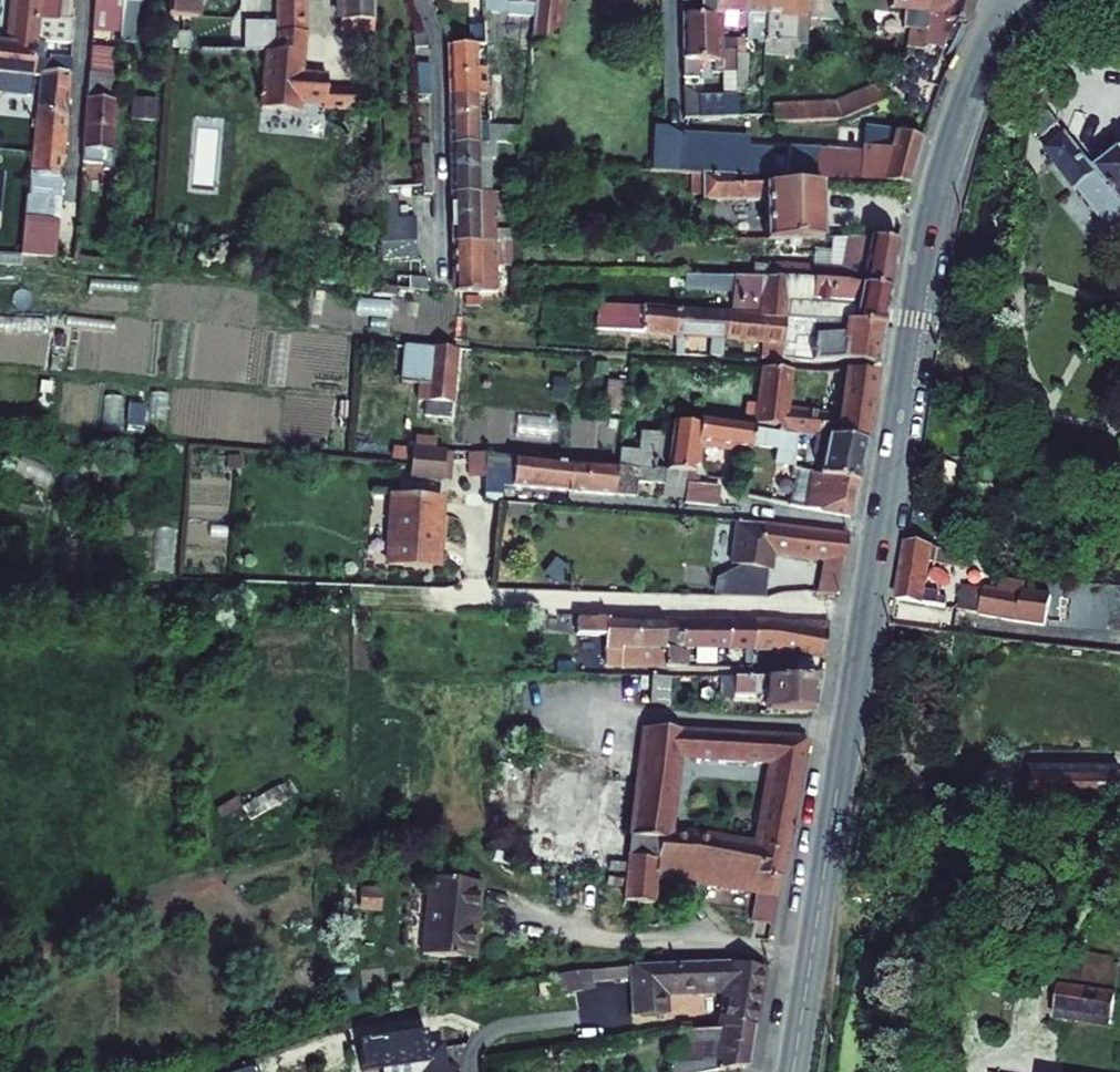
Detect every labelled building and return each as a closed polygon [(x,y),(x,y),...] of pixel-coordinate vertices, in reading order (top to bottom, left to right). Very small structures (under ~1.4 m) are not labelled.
[(33,79),(33,77),(35,58),(37,41),(40,0),(15,0),(11,45),(0,43),(0,76),(33,79)] [(72,44),(74,20),(70,19),(59,19),(61,0),(40,0),(37,41),(45,41),(72,44)] [(59,19),(70,19),(71,0),(61,0),(59,19)] [(92,29),(121,31),(123,0),(97,0),(96,4),(94,4),(92,29)] [(134,44),(139,2),(143,3),(143,0),(123,0),(121,31),(120,43),(134,44)] [(199,17),(200,0),(170,0),(168,15),(199,17)] [(323,109),(365,112),(367,94),(327,89),(329,76),(303,73),(306,31),(304,31),(304,0),(277,0),(277,22),(277,32),(277,51),(264,50),(258,109),(299,112),(300,101),(323,104),(323,109)] [(356,22),(373,21),(373,0),(338,0),(339,30),(356,30),(356,22)] [(535,0),(483,0),(483,3),(508,5),(507,16),(526,18),(533,18),(535,0)] [(533,18),(530,46),(543,47),(555,48),(560,0),(535,0),(533,18)] [(705,3),(704,16),(714,17),(714,12),(715,12),(715,0),(705,0),(705,3)] [(715,12),(714,12),(714,17),(714,19),(716,19),(716,26),(746,28),(747,14),(740,13),(741,0),(715,0),(715,12)] [(755,40),(755,44),(765,45),(768,0),(741,0),(740,13),(747,14),(746,28),(745,39),(755,40)] [(765,45),(764,55),(792,57),(793,45),(805,46),(808,18),(839,20),(828,5),(825,0),(768,0),(765,45)] [(921,51),(922,45),(924,31),(928,0),(890,0),(889,8),(904,9),(903,28),(912,29),(908,48),(921,51)] [(942,49),(945,40),(951,42),(959,24),(968,26),(977,0),(928,0),(924,31),(922,45),(942,49)] [(714,17),(704,16),(682,14),(683,79),(699,78),(699,60),(715,62),(714,73),(722,73),(723,97),(737,97),(737,92),(735,54),(735,51),(717,51),(716,39),(716,26),(716,19),(714,19),(714,17)] [(526,18),(524,50),(530,50),(530,46),(533,18),(526,18)] [(277,22),(244,21),(243,50),(264,50),(277,51),(277,32),(277,22)] [(356,30),(374,30),(373,21),(356,22),(356,30)] [(468,35),(471,46),(476,46),(485,46),(484,25),(474,25),(474,35),(468,35)] [(1108,33),(1119,49),(1119,31),(1108,33)] [(173,32),(172,49),(189,50),(190,33),(173,32)] [(735,51),(735,39),(716,39),(717,51),(735,51)] [(735,54),(745,54),(745,39),(735,39),(735,51),(735,54)] [(43,58),(45,41),(37,41),(35,58),(43,58)] [(448,46),(449,95),(487,94),(487,67),(476,67),(476,46),(471,46),(448,46)] [(529,57),(542,57),(543,47),(530,46),(530,50),(529,57)] [(118,76),(120,49),(91,47),(89,73),(118,76)] [(488,47),(489,69),(499,69),(499,47),(488,47)] [(747,54),(745,54),(735,54),(737,92),(746,93),(747,54)] [(37,107),(36,114),(67,116),(71,60),(51,59),(51,62),(43,61),(43,58),(35,58),(33,77),(39,78),(37,107)] [(429,64),(415,65),(417,96),(430,95),(429,64)] [(82,163),(104,165),(104,172),(112,172),(113,153),(111,153),(118,76),(89,73),(82,163)] [(487,126),(487,143),(495,143),(520,143),(521,128),(503,127),(504,74),(491,74),(491,127),(487,126)] [(32,95),(33,79),(0,76),(0,93),(32,95)] [(840,120),(891,99),(880,82),(834,101),(771,104),(772,124),(840,120)] [(683,89),(683,120),(699,119),(698,98),(683,89)] [(487,94),(449,95),(450,144),(487,143),(487,126),(487,121),(478,120),(477,110),(487,110),(487,94)] [(737,97),(723,97),(698,98),(699,119),(737,117),(737,97)] [(1030,122),(1042,137),(1058,124),(1036,97),(1034,99),(1030,122)] [(131,99),(130,118),(157,120),(158,101),(131,99)] [(67,116),(36,114),(28,196),(25,195),(20,256),(56,259),(67,116)] [(664,128),(653,128),(650,172),(691,174),(701,174),(756,176),(758,176),(759,151),(748,150),(748,143),(680,138),(664,128)] [(921,139),(895,132),(865,128),(862,153),(832,150),(830,166),(816,165),(815,179),(908,185),(921,139)] [(1077,189),(1084,199),(1103,184),(1119,206),(1119,153),(1096,172),(1093,169),(1095,168),(1092,164),(1088,163),(1066,135),(1045,152),(1075,191),(1077,189)] [(452,193),(490,192),(489,159),(495,159),(495,143),(487,143),(450,144),(452,193)] [(832,150),(817,149),(816,165),(830,166),(832,150)] [(758,176),(772,177),(774,152),(759,151),(758,176)] [(691,174),(691,195),(702,196),(701,174),(691,174)] [(701,174),(702,196),(702,203),(764,201),(765,240),(821,239),(819,184),(785,183),(785,185),(756,186),(756,176),(701,174)] [(1105,225),(1119,214),(1119,206),(1103,184),(1084,199),(1105,225)] [(452,193),(454,242),(496,242),(500,242),(513,243),(514,231),(496,230),(495,192),(490,192),(452,193)] [(381,243),(415,243),(414,219),(397,219),(397,196),(379,196),(381,243)] [(765,278),(783,279),(813,280),(845,282),(861,286),(889,291),(898,243),(869,238),(847,239),(841,268),(829,267),(811,265),(766,266),(765,278)] [(831,251),(812,250),(811,265),(829,267),(841,268),(847,239),(833,239),(831,251)] [(454,242),(453,292),(497,292),(496,242),(454,242)] [(500,242),(500,265),(511,265),(513,243),(500,242)] [(382,262),(415,262),(415,243),(381,243),(382,262)] [(20,266),(21,258),(0,257),(0,264),(20,266)] [(766,266),(753,264),(752,278),(765,278),(766,266)] [(684,288),(732,290),(732,277),(684,275),(684,288)] [(427,280),(397,277),(396,288),(427,291),(427,280)] [(760,312),(759,314),(785,316),(815,319),(844,322),(854,323),(882,326),(889,291),(861,286),(845,282),(813,280),(783,279),(765,278),(752,278),(732,277),(732,290),(730,310),(760,312)] [(379,295),(396,297),(397,289),(380,287),(379,295)] [(598,304),(596,329),(634,331),(637,306),(598,304)] [(637,306),(634,331),(676,335),(678,309),(637,306)] [(675,355),(682,355),(683,336),(712,338),(710,356),(722,358),(724,339),(727,313),(678,309),(676,335),(675,355)] [(763,343),(762,360),(780,361),(782,345),(785,316),(759,314),(759,315),(727,313),(724,339),(763,343)] [(43,326),(43,318),(0,316),(0,324),(43,326)] [(841,360),(876,367),(882,326),(854,323),(844,322),(842,335),(813,337),(815,319),(785,316),(782,345),(793,346),(792,361),(811,363),(841,360)] [(815,319),(813,337),(842,335),(844,322),(815,319)] [(782,345),(780,361),(792,361),(793,346),(782,345)] [(405,346),(401,383),(418,384),(422,347),(405,346)] [(425,403),(451,405),(457,349),(422,347),(418,384),(418,402),(425,403)] [(594,364),(593,374),(608,375),(609,366),(594,364)] [(779,430),(815,435),(864,443),(876,374),(848,371),(840,417),(786,409),(792,370),(764,367),(758,411),(757,421),(757,424),(779,427),(779,430)] [(567,381),(553,379),(552,396),(565,397),(567,381)] [(605,411),(623,413),(626,384),(608,382),(605,411)] [(424,416),(450,419),(451,405),(425,403),(424,416)] [(747,410),(746,419),(757,421),(758,411),(747,410)] [(697,443),(698,443),(750,451),(751,446),(754,429),(754,426),(700,417),(699,425),(697,443)] [(667,470),(687,472),(694,472),(698,443),(697,443),(699,425),(673,420),(671,435),(668,458),(667,470)] [(751,446),(778,449),(777,464),(793,466),(797,436),(754,429),(751,446)] [(638,451),(636,467),(654,469),(656,456),(659,433),(641,431),(638,451)] [(815,435),(811,454),(823,457),(819,475),(857,482),(864,443),(815,435)] [(436,439),(415,437),(414,449),(434,451),(436,439)] [(392,447),(390,460),(410,462),(411,449),(392,447)] [(409,477),(443,480),(445,452),(434,451),(414,449),(411,449),(410,462),(409,477)] [(638,451),(619,449),(617,465),(636,467),(638,451)] [(451,481),(453,452),(445,452),(443,480),(451,481)] [(467,452),(467,481),(484,482),(484,453),(467,452)] [(484,493),(502,494),(502,485),(568,491),(571,464),(571,462),(486,454),(484,493)] [(668,458),(656,456),(654,469),(667,470),(668,458)] [(654,469),(636,467),(617,465),(615,467),(571,464),(568,491),(635,497),(636,482),(663,484),(662,497),(684,499),(686,483),(687,472),(667,470),(654,469)] [(789,506),(850,518),(857,482),(819,475),(792,470),(791,478),(795,479),(789,506)] [(716,506),(718,486),(686,483),(684,499),(684,503),(716,506)] [(391,494),(387,567),(432,569),(433,541),(439,541),(442,497),(391,494)] [(817,593),(834,595),(847,535),(736,521),(731,565),(740,566),(768,570),(771,570),(774,553),(823,561),(817,593)] [(906,546),(897,600),(945,608),(947,601),(938,599),(938,595),(922,593),(927,562),(929,550),(906,546)] [(927,562),(967,570),(970,557),(929,550),(927,562)] [(545,573),(559,584),(570,570),(556,559),(545,573)] [(715,579),(713,596),(764,598),(768,570),(740,566),(715,579)] [(979,613),(978,615),(1016,622),(1019,583),(1000,578),(998,586),(990,585),(988,592),(976,589),(970,611),(979,613)] [(1016,622),(1044,627),(1050,596),(1022,592),(1024,584),(1019,583),(1016,622)] [(963,585),(958,607),(970,610),(970,587),(963,585)] [(665,620),(576,618),(576,634),(605,635),(604,666),(659,667),(659,663),(664,663),(665,620)] [(664,667),(686,667),(687,651),(680,651),(680,648),(727,649),(729,622),(665,620),(664,663),(664,667)] [(729,622),(727,649),(753,648),(755,622),(729,622)] [(755,622),(753,648),(756,648),(768,648),(823,657),(829,623),(794,622),(793,625),(776,622),(755,622)] [(941,638),(940,653),(951,654),(952,639),(941,638)] [(573,663),(556,663),(556,674),(573,675),(573,663)] [(650,676),(649,702),(667,704),(668,677),(650,676)] [(767,709),(813,711),(819,678),(734,677),(734,697),(754,697),(762,690),(767,690),(767,709)] [(672,763),(678,764),(679,759),(773,764),(802,767),(806,743),(802,738),(682,731),(645,727),(641,760),(647,760),(646,767),(671,770),(672,763)] [(526,831),(598,841),(610,758),(536,748),(526,831)] [(639,778),(676,782),(678,764),(672,763),(671,770),(646,767),(647,760),(641,760),(639,778)] [(770,783),(777,784),(778,781),(798,785),(802,767),(773,764),(770,783)] [(1119,775),(1030,773),(1029,806),(1101,807),(1100,793),(1119,793),(1119,775)] [(667,837),(673,812),(676,782),(639,778),(632,834),(667,837)] [(777,784),(770,783),(759,842),(758,848),(785,853),(798,785),(778,781),(777,784)] [(243,807),(250,820),(291,798),(283,784),(243,807)] [(667,837),(632,834),(626,901),(655,904),(658,878),(690,884),(691,878),(702,880),(701,886),(757,895),(761,875),(781,878),(785,853),(758,848),(691,835),(667,837)] [(753,924),(771,927),(781,878),(761,875),(757,895),(753,924)] [(422,954),(470,959),(476,900),(479,900),(481,882),(430,877),(422,954)] [(341,886),(345,908),(379,910),(380,888),(341,886)] [(1081,973),(1060,970),(1058,987),(1110,995),(1114,965),(1110,964),(1111,958),(1084,954),(1081,973)] [(727,990),(722,1023),(753,1027),(764,967),(731,962),(631,966),(591,971),(593,983),(632,978),(633,1016),(664,1015),(664,993),(727,990)] [(565,993),(594,989),(593,983),(591,971),(557,975),(559,990),(565,989),(565,993)] [(1053,1015),(1112,1024),(1116,996),(1110,995),(1058,987),(1053,1015)] [(747,1066),(753,1027),(722,1023),(721,1031),(676,1033),(671,1071),(710,1071),(747,1066)] [(442,1047),(436,1048),(435,1045),(427,1046),(425,1031),(357,1040),(362,1071),(367,1071),(381,1070),(382,1071),(445,1071),(442,1047)] [(465,1043),(451,1044),(453,1071),(468,1071),(465,1043)]
